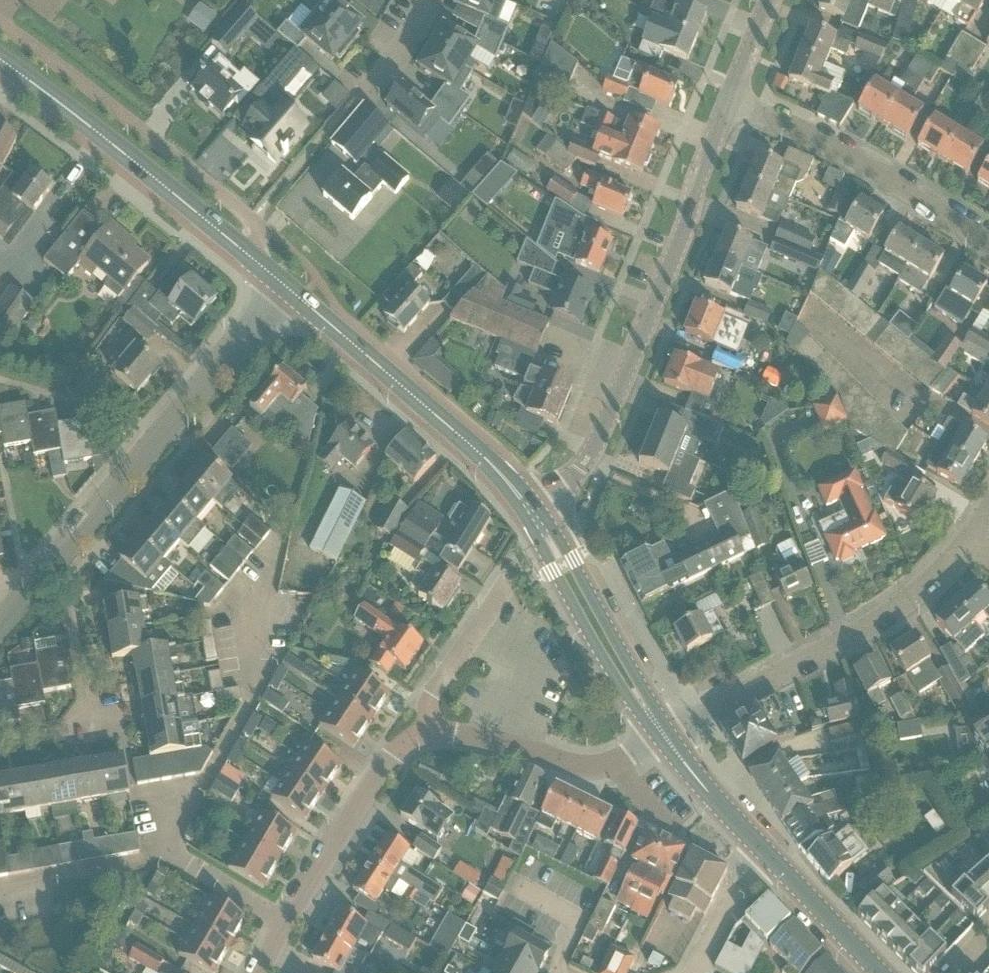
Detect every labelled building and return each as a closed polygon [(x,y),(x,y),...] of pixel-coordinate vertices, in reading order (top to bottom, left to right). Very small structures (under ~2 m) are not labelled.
[(312,16),(350,48),(361,35),(357,32),(362,27),(337,5),(341,0),(325,0),(312,16)] [(453,7),(484,19),(478,33),(502,45),(509,28),(498,23),(506,3),(500,0),(456,0),(453,7)] [(706,16),(668,0),(654,0),(648,16),(650,17),(654,19),(667,26),(697,39),(706,16)] [(841,19),(839,23),(857,31),(867,6),(869,2),(865,0),(823,0),(819,10),(841,19)] [(889,0),(870,0),(869,2),(867,6),(889,16),(889,17),(897,19),(899,13),(901,13),(903,6),(889,0)] [(901,13),(913,17),(917,0),(905,0),(903,6),(901,13)] [(949,0),(920,0),(928,5),(941,13),(949,0)] [(949,0),(961,8),(954,20),(969,30),(986,0),(949,0)] [(578,2),(570,6),(576,17),(584,13),(578,2)] [(200,5),(189,20),(204,32),(216,16),(200,5)] [(243,6),(222,32),(237,45),(258,19),(243,6)] [(913,17),(901,13),(899,13),(897,19),(899,20),(893,41),(905,45),(913,17)] [(287,24),(277,35),(294,49),(298,52),(305,43),(330,64),(337,57),(340,60),(350,48),(312,16),(298,33),(287,24)] [(643,43),(638,54),(658,64),(664,52),(669,54),(688,61),(697,39),(667,26),(654,19),(649,34),(645,44),(643,43)] [(850,45),(829,36),(811,28),(800,54),(825,65),(831,50),(845,56),(850,45)] [(436,34),(428,48),(466,70),(477,51),(495,62),(502,45),(478,33),(473,45),(444,29),(440,36),(436,34)] [(941,70),(951,77),(958,67),(973,42),(962,35),(947,60),(941,70)] [(854,50),(864,54),(859,66),(873,71),(878,60),(880,61),(888,48),(860,37),(854,50)] [(958,67),(951,77),(951,78),(957,82),(959,83),(967,87),(973,76),(969,74),(985,50),(973,42),(958,67)] [(577,62),(551,44),(547,54),(542,65),(538,77),(567,89),(577,62)] [(423,63),(419,70),(446,86),(437,98),(460,114),(470,100),(461,93),(472,74),(466,70),(428,48),(420,61),(423,63)] [(294,49),(287,58),(301,71),(309,61),(298,52),(294,49)] [(534,49),(530,59),(542,65),(547,54),(534,49)] [(819,79),(825,65),(800,54),(789,81),(814,92),(815,91),(826,96),(817,116),(840,127),(854,103),(830,93),(833,85),(819,79)] [(918,76),(926,62),(917,57),(909,68),(915,72),(913,74),(918,76)] [(220,58),(192,91),(202,99),(200,101),(208,108),(210,106),(222,117),(234,104),(238,108),(258,84),(244,72),(239,77),(233,84),(224,76),(230,69),(231,68),(220,58)] [(263,108),(244,129),(253,136),(249,141),(255,147),(256,148),(275,164),(283,155),(284,156),(288,152),(287,151),(307,128),(287,111),(275,101),(301,71),(287,58),(252,98),(263,108)] [(602,90),(625,99),(628,90),(640,95),(640,96),(668,108),(678,85),(663,78),(663,76),(622,59),(613,79),(607,77),(602,90)] [(907,140),(917,123),(923,112),(909,103),(923,81),(929,85),(938,70),(926,62),(918,76),(913,74),(915,72),(909,68),(900,84),(905,87),(899,97),(883,125),(907,140)] [(775,80),(772,87),(783,91),(788,80),(777,76),(775,80)] [(858,110),(883,125),(899,97),(875,82),(868,93),(858,110)] [(957,82),(954,88),(963,93),(967,87),(959,83),(957,82)] [(335,83),(323,97),(339,110),(351,96),(335,83)] [(397,90),(386,103),(390,105),(387,108),(425,139),(440,122),(449,130),(460,114),(437,98),(428,110),(403,89),(400,93),(397,90)] [(550,98),(532,91),(522,116),(531,123),(550,98)] [(970,126),(986,99),(976,93),(960,120),(970,126)] [(364,105),(332,143),(356,164),(388,126),(364,105)] [(600,114),(593,130),(602,134),(609,137),(615,120),(600,114)] [(648,157),(659,131),(628,118),(625,126),(616,122),(609,139),(648,157)] [(918,146),(942,161),(959,134),(935,119),(918,146)] [(3,168),(17,140),(0,132),(0,174),(3,168)] [(959,134),(942,161),(966,176),(977,160),(983,149),(959,134)] [(575,160),(568,152),(547,135),(536,150),(565,173),(575,160)] [(609,139),(601,136),(595,152),(594,155),(599,157),(613,163),(613,164),(641,175),(643,170),(646,170),(650,160),(648,158),(648,157),(609,139)] [(572,142),(568,152),(575,160),(595,168),(599,157),(594,155),(595,152),(572,142)] [(747,183),(789,201),(795,185),(797,186),(803,183),(805,178),(807,178),(814,161),(788,150),(782,166),(758,156),(747,183)] [(533,164),(514,151),(507,161),(526,174),(533,164)] [(324,197),(353,221),(371,200),(383,184),(396,194),(410,177),(385,156),(370,174),(363,168),(351,183),(342,176),(324,197)] [(977,183),(988,190),(988,164),(977,183)] [(843,176),(829,170),(823,184),(837,190),(843,176)] [(473,172),(465,182),(476,192),(485,182),(473,172)] [(52,189),(49,187),(50,185),(42,179),(41,181),(31,174),(24,183),(12,175),(0,191),(0,239),(3,242),(27,209),(33,214),(52,189)] [(587,175),(581,188),(597,195),(593,204),(592,207),(604,212),(622,219),(632,196),(615,189),(616,187),(598,179),(587,175)] [(476,192),(473,196),(487,209),(504,191),(489,177),(485,182),(476,192)] [(577,194),(554,179),(546,190),(569,206),(577,194)] [(452,181),(442,193),(451,200),(446,207),(455,215),(471,196),(452,181)] [(776,226),(781,214),(783,215),(789,201),(747,183),(736,209),(755,217),(776,226)] [(840,216),(841,213),(849,194),(838,190),(830,208),(829,212),(840,216)] [(555,201),(544,229),(565,238),(558,256),(579,265),(600,273),(612,243),(594,236),(593,236),(598,224),(583,218),(559,203),(555,201)] [(837,227),(831,240),(844,248),(854,232),(868,241),(873,232),(883,215),(861,202),(853,214),(845,209),(837,227)] [(117,302),(122,315),(128,307),(145,284),(137,277),(148,264),(120,242),(124,237),(110,226),(97,241),(88,234),(91,231),(78,220),(65,236),(44,262),(65,280),(79,263),(93,274),(98,268),(109,277),(107,280),(103,289),(118,300),(117,302)] [(811,248),(815,240),(799,233),(781,226),(776,239),(794,246),(801,248),(801,250),(823,259),(825,254),(811,248)] [(878,265),(887,270),(887,271),(900,279),(920,245),(899,231),(878,265)] [(766,248),(745,240),(727,232),(716,259),(741,269),(741,268),(747,254),(761,260),(766,248)] [(794,246),(776,239),(770,252),(795,262),(801,250),(801,248),(794,246)] [(527,242),(517,265),(534,272),(529,286),(540,290),(558,298),(552,312),(579,323),(591,295),(572,287),(551,278),(556,265),(527,242)] [(921,296),(933,276),(943,259),(920,245),(900,279),(898,282),(921,296)] [(828,278),(829,278),(840,258),(827,250),(824,259),(820,271),(828,278)] [(425,252),(414,263),(425,272),(435,261),(425,252)] [(760,276),(741,268),(741,269),(716,259),(705,285),(723,293),(745,302),(745,300),(749,302),(760,276)] [(159,295),(145,284),(128,307),(134,313),(143,320),(153,309),(173,327),(182,316),(195,327),(217,301),(193,281),(197,277),(184,266),(159,295)] [(857,301),(874,274),(861,266),(860,268),(852,282),(846,292),(853,298),(857,301)] [(383,299),(393,308),(385,317),(389,321),(387,323),(397,333),(399,330),(404,334),(430,304),(411,289),(422,276),(411,267),(383,299)] [(466,277),(442,303),(455,315),(468,301),(479,288),(487,279),(487,278),(475,267),(466,277)] [(820,271),(810,293),(819,301),(834,282),(833,281),(828,278),(820,271)] [(962,326),(987,286),(964,272),(951,293),(946,290),(934,309),(962,326)] [(842,274),(834,282),(837,285),(844,290),(846,292),(852,282),(842,274)] [(451,320),(505,343),(536,356),(549,325),(530,317),(500,305),(505,293),(488,277),(487,278),(487,279),(479,288),(468,301),(455,315),(451,320)] [(834,282),(819,301),(828,308),(844,290),(837,285),(834,282)] [(507,288),(505,293),(500,305),(530,317),(535,304),(519,297),(520,293),(507,288)] [(32,304),(11,289),(0,305),(0,354),(32,304)] [(844,290),(828,308),(838,316),(853,298),(846,292),(844,290)] [(853,298),(838,316),(847,324),(862,305),(857,301),(853,298)] [(766,324),(771,312),(748,303),(743,314),(766,324)] [(862,305),(847,324),(856,331),(871,313),(862,305)] [(719,347),(713,362),(737,372),(739,372),(744,360),(737,357),(749,328),(738,323),(696,306),(685,333),(719,347)] [(143,320),(134,313),(125,323),(133,330),(113,353),(125,362),(115,374),(138,394),(151,378),(150,377),(157,369),(158,370),(159,369),(137,350),(145,340),(147,342),(156,331),(143,320)] [(871,313),(856,331),(865,339),(881,320),(871,313)] [(988,321),(988,316),(983,313),(973,330),(972,330),(965,342),(987,355),(988,355),(988,354),(988,340),(981,335),(988,321)] [(881,320),(865,339),(875,346),(890,328),(881,320)] [(35,322),(23,324),(25,337),(37,335),(35,322)] [(795,352),(809,337),(796,323),(786,344),(795,352)] [(890,328),(875,346),(884,354),(899,335),(890,328)] [(899,335),(884,354),(893,361),(908,343),(899,335)] [(818,345),(809,337),(795,352),(803,360),(818,345)] [(982,365),(987,355),(965,342),(959,351),(982,365)] [(563,410),(572,388),(542,376),(542,377),(529,372),(536,356),(505,343),(495,369),(524,381),(521,389),(513,402),(521,409),(527,414),(527,415),(544,422),(557,427),(563,410)] [(908,343),(893,361),(902,368),(917,350),(908,343)] [(826,353),(818,345),(803,360),(811,368),(826,353)] [(917,350),(902,368),(911,376),(926,357),(917,350)] [(834,361),(826,353),(811,368),(819,376),(834,361)] [(675,357),(664,385),(683,392),(691,396),(684,413),(692,416),(692,415),(711,422),(718,405),(710,402),(714,392),(720,375),(698,366),(675,357)] [(926,357),(911,376),(920,383),(935,364),(926,357)] [(842,369),(834,361),(819,376),(827,384),(842,369)] [(946,371),(935,364),(920,383),(932,393),(933,392),(946,371)] [(987,365),(981,375),(988,380),(988,366),(987,365)] [(85,367),(67,392),(68,392),(69,393),(85,398),(91,389),(87,386),(96,375),(85,367)] [(850,378),(842,369),(827,384),(835,393),(850,378)] [(262,419),(270,410),(307,441),(316,414),(299,400),(307,390),(283,370),(250,409),(262,419)] [(942,397),(958,377),(947,370),(946,371),(933,392),(942,397)] [(858,386),(850,378),(835,393),(839,396),(841,403),(858,386)] [(866,394),(858,386),(841,403),(845,415),(866,394)] [(874,402),(866,394),(845,415),(849,427),(874,402)] [(985,394),(977,406),(963,398),(958,407),(957,408),(988,427),(988,396),(985,394)] [(845,422),(837,399),(814,408),(824,431),(845,422)] [(883,410),(874,402),(849,427),(850,430),(858,434),(883,410)] [(2,436),(4,448),(32,444),(28,417),(26,404),(0,409),(0,422),(2,436)] [(891,418),(883,410),(858,434),(868,440),(891,418)] [(56,412),(28,417),(32,444),(33,448),(34,456),(62,452),(58,426),(56,412)] [(318,460),(341,480),(346,474),(366,493),(379,468),(364,454),(371,446),(349,426),(344,431),(325,414),(318,421),(312,448),(321,456),(318,460)] [(493,415),(488,426),(498,430),(503,419),(493,415)] [(713,423),(712,424),(693,416),(687,430),(658,418),(648,441),(678,453),(693,459),(701,437),(712,441),(718,425),(713,423)] [(942,417),(936,427),(944,432),(950,421),(942,417)] [(899,426),(891,418),(868,440),(878,446),(899,426)] [(93,419),(86,421),(88,432),(96,431),(93,419)] [(58,426),(62,452),(64,463),(64,465),(93,460),(88,432),(86,421),(58,426)] [(946,433),(939,444),(973,465),(987,443),(969,433),(950,421),(944,432),(946,433)] [(906,434),(899,426),(878,446),(893,455),(907,434),(906,434)] [(212,454),(211,455),(232,472),(252,448),(232,431),(212,454)] [(407,435),(394,450),(386,459),(414,485),(423,475),(436,460),(407,435)] [(678,453),(648,441),(639,464),(668,476),(662,491),(691,503),(695,492),(688,489),(699,461),(693,459),(678,453)] [(925,467),(943,478),(960,488),(973,465),(939,444),(931,458),(925,467)] [(915,470),(888,453),(881,464),(908,480),(915,470)] [(33,456),(24,458),(26,467),(34,465),(33,456)] [(756,458),(752,468),(763,473),(768,464),(756,458)] [(214,502),(231,482),(206,461),(190,480),(214,502)] [(51,465),(53,478),(66,476),(64,465),(64,463),(51,465)] [(819,526),(836,562),(839,561),(841,565),(855,558),(853,554),(885,539),(874,516),(872,517),(860,491),(862,490),(854,473),(819,490),(827,506),(838,501),(844,515),(819,526)] [(196,522),(214,502),(190,480),(172,501),(196,522)] [(883,502),(895,509),(903,514),(921,524),(936,498),(911,482),(909,487),(896,480),(883,502)] [(744,487),(732,491),(732,492),(739,509),(750,505),(744,487)] [(337,564),(343,552),(347,554),(362,525),(357,523),(366,505),(339,492),(311,552),(337,564)] [(737,543),(750,538),(747,530),(741,515),(739,509),(732,492),(704,506),(719,536),(676,558),(682,569),(683,572),(737,543)] [(205,529),(196,522),(172,501),(155,521),(179,542),(180,542),(188,549),(205,529)] [(391,540),(406,512),(392,504),(377,532),(391,540)] [(472,509),(469,512),(459,505),(448,522),(460,528),(439,561),(458,573),(490,520),(472,509)] [(741,515),(747,530),(750,538),(755,550),(768,544),(761,525),(755,510),(741,515)] [(284,514),(281,525),(292,528),(295,516),(294,516),(284,514)] [(412,515),(399,535),(425,551),(437,531),(412,515)] [(262,543),(270,533),(252,518),(244,527),(262,543)] [(162,562),(179,542),(155,521),(138,541),(162,562)] [(256,550),(262,543),(244,527),(237,535),(256,550)] [(399,535),(391,547),(395,550),(416,564),(425,551),(399,535)] [(227,548),(230,551),(245,563),(253,553),(235,538),(227,548)] [(170,570),(162,562),(138,541),(121,561),(122,563),(105,583),(151,594),(170,570)] [(642,607),(744,555),(737,543),(683,572),(682,569),(664,578),(663,576),(662,573),(632,588),(642,607)] [(775,578),(778,584),(787,603),(811,590),(788,543),(778,548),(789,572),(775,578)] [(621,565),(632,588),(662,573),(663,576),(664,578),(682,569),(676,558),(671,560),(664,544),(650,551),(650,550),(621,565)] [(229,583),(237,573),(218,558),(210,568),(214,571),(229,583)] [(416,579),(411,587),(421,594),(419,597),(426,602),(442,613),(460,587),(443,576),(423,563),(420,567),(415,574),(418,576),(416,579)] [(224,589),(209,576),(205,574),(197,584),(205,590),(206,590),(217,599),(224,589)] [(762,609),(774,603),(761,574),(748,580),(762,609)] [(108,619),(110,634),(143,628),(141,613),(148,611),(146,600),(151,594),(105,583),(110,607),(103,608),(105,620),(108,619)] [(956,604),(973,624),(984,614),(988,620),(988,602),(975,587),(956,604)] [(195,604),(194,604),(204,606),(209,608),(217,599),(206,590),(205,590),(195,604)] [(204,607),(204,606),(194,604),(195,604),(189,603),(192,619),(205,617),(204,607)] [(396,603),(390,612),(399,618),(405,609),(396,603)] [(936,622),(949,637),(964,654),(984,636),(973,624),(956,604),(936,622)] [(423,645),(407,634),(399,629),(398,630),(363,607),(354,620),(385,641),(369,663),(371,664),(387,676),(395,665),(405,672),(423,645)] [(724,635),(711,612),(675,630),(687,654),(724,635)] [(203,644),(215,642),(212,622),(199,624),(203,644)] [(153,641),(146,642),(143,628),(110,634),(113,648),(111,648),(112,660),(132,657),(155,652),(153,641)] [(964,715),(973,714),(968,704),(948,669),(938,675),(935,670),(929,661),(930,660),(926,654),(915,637),(891,653),(902,669),(919,695),(940,682),(956,710),(960,708),(964,715)] [(71,688),(65,650),(63,638),(55,639),(57,651),(36,654),(38,666),(39,666),(43,693),(71,688)] [(27,641),(22,642),(22,645),(23,653),(33,652),(32,641),(27,641)] [(308,641),(305,648),(313,652),(317,645),(308,641)] [(215,642),(203,644),(206,663),(219,661),(215,642)] [(940,651),(952,672),(959,686),(964,684),(970,680),(963,666),(951,645),(940,651)] [(170,661),(177,659),(175,648),(155,652),(132,657),(134,667),(137,667),(139,681),(172,675),(170,661)] [(324,656),(322,662),(347,668),(351,662),(324,656)] [(288,657),(284,664),(302,676),(307,669),(288,657)] [(885,705),(878,690),(890,684),(877,661),(855,673),(875,710),(885,705)] [(45,705),(43,693),(39,666),(38,666),(10,671),(12,683),(13,683),(18,710),(45,705)] [(307,669),(302,676),(311,681),(318,671),(309,666),(307,669)] [(289,673),(281,668),(269,687),(277,692),(289,673)] [(18,710),(13,683),(12,683),(10,671),(3,672),(5,684),(0,685),(0,725),(20,722),(18,710)] [(355,671),(346,685),(380,708),(390,694),(355,671)] [(216,694),(224,693),(220,673),(208,675),(212,695),(216,694)] [(182,689),(175,690),(172,675),(139,681),(142,696),(139,696),(141,706),(184,699),(182,689)] [(859,718),(855,704),(851,684),(835,688),(839,704),(825,708),(830,725),(859,718)] [(975,714),(985,712),(977,698),(973,699),(964,684),(959,686),(975,714)] [(346,685),(337,698),(371,721),(380,708),(346,685)] [(218,706),(242,702),(240,690),(224,693),(216,694),(218,706)] [(915,721),(912,714),(903,695),(891,701),(902,723),(915,721)] [(754,708),(720,730),(731,748),(739,759),(740,761),(742,765),(777,742),(796,735),(787,715),(778,696),(761,705),(762,706),(756,709),(754,708)] [(181,727),(196,724),(192,698),(184,699),(141,706),(143,718),(146,718),(148,731),(181,725),(181,726),(181,727)] [(337,698),(328,712),(362,735),(371,721),(337,698)] [(328,712),(319,726),(353,748),(362,735),(328,712)] [(250,739),(262,721),(256,716),(244,735),(250,739)] [(815,718),(810,719),(813,730),(824,727),(822,721),(815,718)] [(266,719),(258,730),(272,739),(279,728),(266,719)] [(919,722),(897,726),(899,742),(922,738),(919,722)] [(181,725),(148,731),(151,747),(148,747),(150,759),(155,758),(157,757),(169,755),(178,754),(181,753),(187,752),(201,750),(199,736),(196,724),(181,727),(181,726),(181,725)] [(830,744),(861,736),(857,724),(827,732),(830,744)] [(988,773),(988,726),(966,730),(970,751),(975,750),(979,750),(980,751),(984,757),(977,761),(986,775),(988,773)] [(855,751),(856,756),(859,770),(869,768),(864,748),(861,736),(830,744),(834,756),(850,752),(855,751)] [(342,766),(308,743),(298,757),(332,780),(342,766)] [(235,766),(246,748),(240,744),(228,762),(235,766)] [(201,775),(213,754),(205,749),(201,750),(187,752),(181,753),(185,778),(201,775)] [(785,767),(790,763),(783,752),(749,775),(766,800),(794,781),(785,767)] [(173,780),(185,778),(181,753),(178,754),(169,755),(173,780)] [(161,782),(173,780),(169,755),(157,757),(161,782)] [(150,784),(161,782),(157,757),(155,758),(150,759),(146,759),(150,784)] [(323,793),(332,780),(298,757),(289,770),(323,793)] [(137,786),(150,784),(146,759),(133,762),(137,786)] [(129,795),(128,788),(123,760),(109,762),(110,766),(98,768),(104,800),(110,798),(129,795)] [(78,804),(104,800),(98,768),(97,764),(83,767),(84,770),(72,772),(78,804)] [(240,790),(238,788),(245,777),(227,766),(220,777),(211,792),(231,804),(240,790)] [(53,809),(78,804),(72,772),(71,769),(57,771),(58,775),(47,777),(53,809)] [(289,770),(280,784),(314,806),(323,793),(289,770)] [(495,821),(490,831),(491,831),(513,842),(509,853),(520,858),(522,853),(526,846),(536,826),(541,816),(530,811),(545,781),(525,771),(511,801),(506,799),(497,816),(496,819),(495,821)] [(26,813),(53,809),(47,777),(46,773),(32,776),(33,780),(21,782),(26,813)] [(1,818),(26,813),(21,782),(20,778),(6,780),(7,784),(0,785),(0,814),(1,818)] [(877,790),(876,778),(868,779),(870,791),(877,790)] [(834,793),(807,799),(794,781),(766,800),(782,823),(836,803),(834,793)] [(280,784),(271,797),(305,820),(314,806),(280,784)] [(900,796),(897,785),(880,788),(879,788),(880,790),(878,791),(885,814),(895,811),(892,798),(900,796)] [(541,816),(536,826),(550,833),(555,824),(564,828),(571,813),(582,819),(590,803),(556,787),(541,816)] [(417,794),(401,817),(417,829),(424,833),(437,842),(445,831),(446,830),(453,820),(440,811),(417,794)] [(801,851),(802,854),(805,852),(813,845),(824,836),(823,835),(833,830),(826,817),(845,812),(841,802),(836,803),(782,823),(799,849),(801,851)] [(571,813),(564,828),(597,844),(603,832),(612,814),(590,803),(582,819),(571,813)] [(227,812),(214,805),(209,813),(222,821),(227,812)] [(253,827),(288,847),(296,833),(261,812),(253,827)] [(969,814),(960,820),(968,831),(977,826),(969,814)] [(482,815),(475,831),(486,838),(490,831),(495,821),(482,815)] [(608,888),(629,845),(638,827),(617,817),(604,845),(613,850),(608,861),(605,859),(594,880),(608,888)] [(204,823),(196,819),(185,838),(193,842),(204,823)] [(985,820),(976,827),(982,835),(988,830),(988,826),(985,820)] [(279,861),(288,847),(253,827),(244,840),(279,861)] [(819,852),(813,845),(805,852),(802,854),(829,886),(851,867),(839,853),(858,837),(849,827),(819,852)] [(632,911),(667,841),(647,832),(633,861),(640,865),(637,870),(635,869),(622,895),(625,896),(621,903),(626,905),(624,907),(632,911)] [(132,855),(139,853),(136,835),(110,839),(111,847),(132,855)] [(401,865),(409,851),(387,837),(370,864),(398,883),(399,882),(408,887),(408,889),(422,897),(434,904),(443,890),(401,865)] [(442,852),(421,838),(413,850),(434,864),(442,852)] [(538,838),(533,849),(544,855),(549,844),(538,838)] [(106,859),(111,847),(110,839),(84,843),(86,851),(106,859)] [(547,857),(558,860),(562,841),(551,839),(547,857)] [(244,840),(236,854),(271,875),(279,861),(244,840)] [(671,881),(686,851),(667,841),(632,911),(628,920),(634,922),(638,914),(647,918),(664,884),(661,882),(663,877),(671,881)] [(81,864),(86,851),(84,843),(59,848),(63,867),(81,864)] [(579,850),(569,846),(560,864),(570,869),(579,850)] [(54,868),(63,867),(59,848),(33,852),(33,854),(34,861),(54,868)] [(0,853),(0,878),(11,876),(8,858),(7,852),(0,853)] [(954,852),(945,858),(951,865),(960,857),(954,852)] [(33,854),(8,858),(11,876),(30,872),(34,861),(33,854)] [(236,854),(228,868),(263,889),(271,875),(236,854)] [(704,916),(719,887),(727,872),(692,854),(669,897),(674,900),(668,911),(690,923),(696,912),(704,916)] [(944,872),(951,865),(945,858),(936,864),(944,872)] [(391,895),(398,883),(370,864),(353,891),(375,905),(384,891),(391,895)] [(967,882),(988,904),(988,867),(987,864),(967,882)] [(460,865),(455,873),(476,886),(480,878),(460,865)] [(869,901),(882,893),(895,885),(882,868),(858,888),(869,901)] [(915,886),(923,878),(916,872),(907,878),(915,886)] [(160,889),(165,879),(158,875),(152,885),(160,889)] [(491,879),(483,894),(498,903),(506,887),(491,879)] [(926,897),(934,889),(926,881),(918,889),(926,897)] [(988,909),(988,904),(967,882),(951,899),(976,923),(988,909)] [(154,899),(160,889),(152,885),(146,894),(154,899)] [(471,888),(464,900),(473,906),(481,894),(471,888)] [(417,905),(422,897),(408,889),(403,897),(404,898),(403,899),(416,907),(417,905)] [(857,916),(873,933),(898,908),(882,893),(857,916)] [(942,912),(949,904),(942,896),(934,904),(942,912)] [(714,969),(722,972),(751,972),(767,942),(790,922),(768,898),(740,924),(750,935),(741,953),(726,945),(714,969)] [(245,919),(230,910),(210,899),(201,913),(237,933),(245,919)] [(601,900),(581,940),(591,945),(597,933),(601,935),(615,907),(601,900)] [(135,914),(143,918),(148,908),(141,904),(135,914)] [(889,949),(914,924),(898,908),(873,933),(889,949)] [(950,919),(958,927),(965,920),(966,919),(957,911),(950,919)] [(341,912),(327,937),(352,951),(353,950),(366,957),(369,959),(382,935),(366,925),(341,912)] [(229,948),(237,933),(201,913),(193,928),(229,948)] [(137,928),(143,918),(135,914),(129,923),(137,928)] [(448,915),(430,949),(447,959),(451,953),(458,940),(462,932),(466,925),(448,915)] [(513,921),(507,932),(513,936),(503,955),(534,972),(542,972),(552,954),(530,942),(535,933),(513,921)] [(906,964),(930,940),(914,924),(889,949),(906,964)] [(466,925),(462,932),(462,933),(473,939),(477,932),(466,925)] [(821,954),(807,940),(793,925),(770,947),(789,967),(784,972),(805,972),(808,970),(821,954)] [(392,927),(384,940),(409,953),(416,941),(392,927)] [(229,948),(193,928),(185,942),(221,962),(229,948)] [(473,939),(462,933),(458,940),(469,946),(473,939)] [(118,935),(113,944),(124,950),(129,941),(118,935)] [(366,957),(353,950),(352,951),(327,937),(313,960),(335,972),(358,972),(366,957)] [(946,956),(930,940),(906,964),(914,972),(929,972),(946,956)] [(221,962),(185,942),(177,957),(195,967),(205,972),(215,972),(221,962)] [(129,960),(152,972),(158,972),(164,963),(136,947),(129,960)] [(493,972),(534,972),(503,955),(493,972)] [(0,958),(0,968),(9,972),(27,972),(0,958)] [(826,960),(811,972),(838,972),(826,960)]
